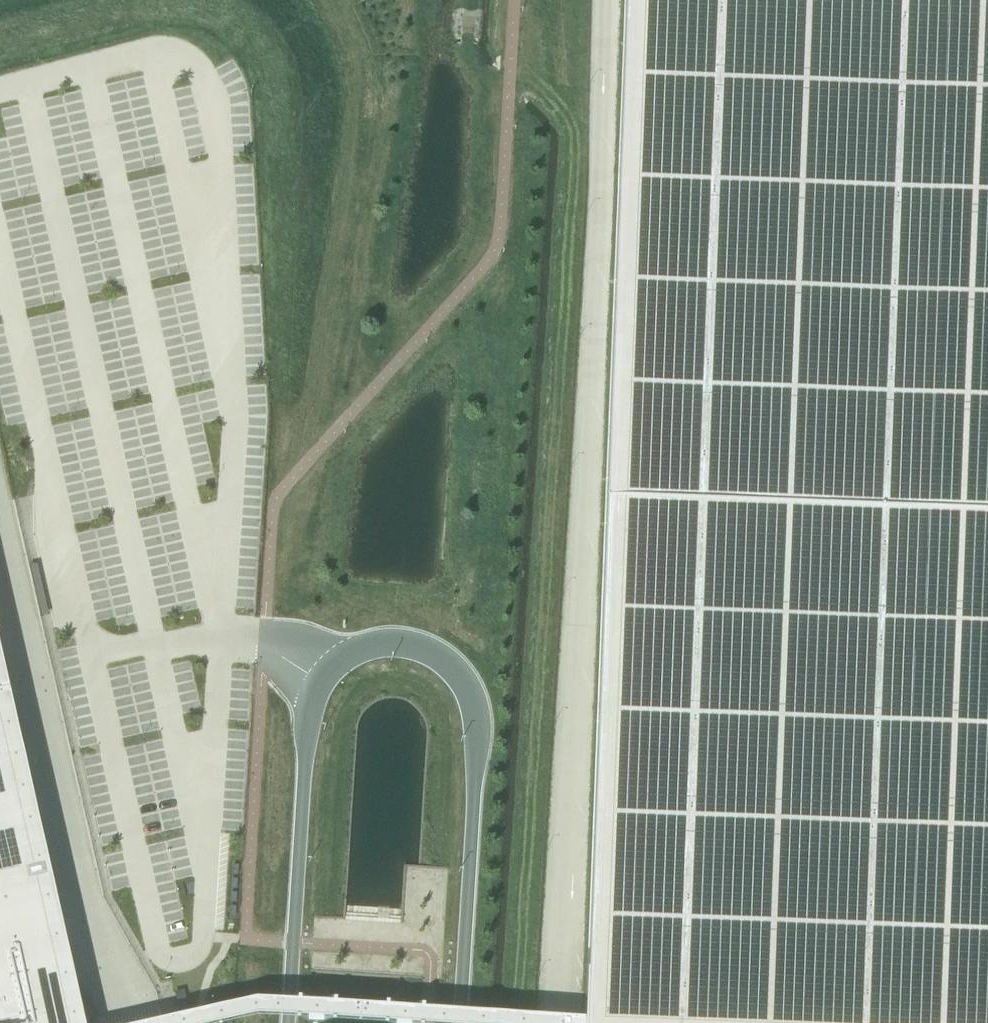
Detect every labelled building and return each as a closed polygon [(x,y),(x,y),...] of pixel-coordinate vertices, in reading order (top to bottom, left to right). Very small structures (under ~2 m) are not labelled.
[(584,1022),(987,1022),(987,0),(624,0),(584,1022)] [(9,694),(0,655),(0,696),(9,694)] [(9,694),(0,696),(0,1022),(83,1022),(9,694)] [(258,1017),(356,1022),(585,1022),(585,1021),(257,1001),(158,1022),(232,1022),(258,1017)]
